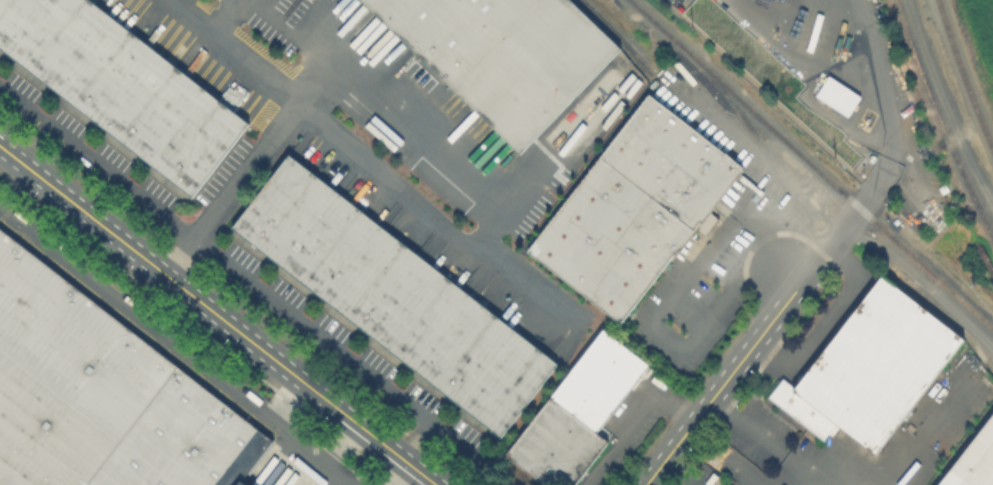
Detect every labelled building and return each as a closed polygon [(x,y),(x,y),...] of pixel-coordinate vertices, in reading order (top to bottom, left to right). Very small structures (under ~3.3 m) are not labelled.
[(191,197),(0,49),(0,0),(91,0),(249,123),(191,197)] [(375,13),(362,0),(568,0),(620,51),(521,154),(497,130),(497,131),(375,13)] [(816,98),(827,81),(858,101),(846,119),(816,98)] [(711,212),(673,260),(672,259),(621,324),(530,252),(651,97),(743,170),(711,212)] [(500,438),(231,229),(288,155),(558,364),(500,438)] [(719,220),(706,237),(697,230),(710,213),(719,220)] [(278,442),(246,484),(0,484),(0,229),(278,442)] [(839,428),(794,391),(795,389),(796,389),(883,278),(964,341),(963,341),(964,342),(876,455),(839,428)] [(608,444),(575,484),(545,484),(508,455),(605,332),(649,367),(596,434),(608,444)] [(795,389),(794,391),(839,428),(831,438),(828,436),(825,441),(769,398),(783,380),(795,389)] [(940,484),(992,416),(992,484),(940,484)]
